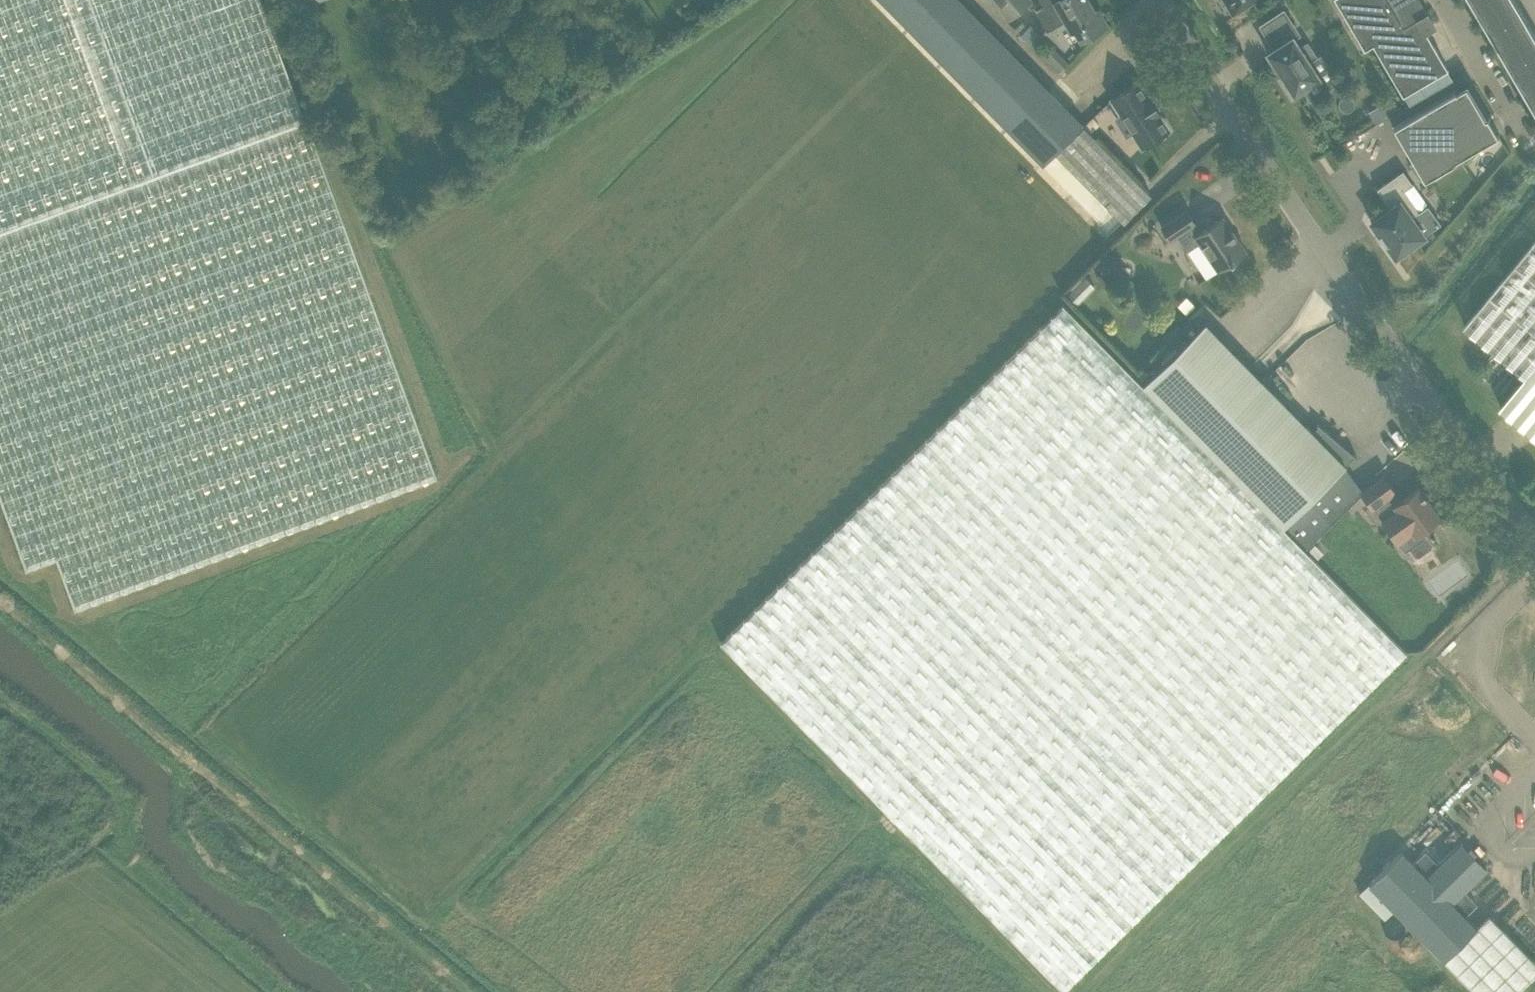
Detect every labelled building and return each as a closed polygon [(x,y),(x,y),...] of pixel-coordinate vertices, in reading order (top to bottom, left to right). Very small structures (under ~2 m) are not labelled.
[(26,568),(56,556),(74,607),(436,474),(307,120),(262,0),(0,0),(0,495),(26,568)] [(1042,162),(1082,123),(961,0),(883,0),(1042,162)] [(1009,19),(1033,0),(993,0),(1009,19)] [(1036,11),(1048,28),(1065,19),(1072,32),(1076,30),(1081,39),(1106,25),(1097,10),(1094,12),(1087,0),(1054,0),(1036,11)] [(1232,13),(1251,0),(1224,0),(1232,13)] [(1402,93),(1447,67),(1424,28),(1433,23),(1426,10),(1427,10),(1427,8),(1423,10),(1417,0),(1335,0),(1363,47),(1373,42),(1402,93)] [(1534,107),(1534,32),(1516,0),(1472,0),(1534,107)] [(1281,81),(1292,98),(1303,91),(1301,88),(1318,77),(1308,61),(1317,56),(1306,40),(1298,46),(1292,37),(1297,33),(1283,11),(1260,25),(1274,47),(1266,52),(1284,79),(1281,81)] [(1131,130),(1141,146),(1151,140),(1153,143),(1165,135),(1163,132),(1168,129),(1159,116),(1160,115),(1147,95),(1138,82),(1111,99),(1121,115),(1116,118),(1126,133),(1131,130)] [(1423,180),(1500,135),(1489,117),(1488,118),(1468,85),(1455,93),(1454,91),(1393,127),(1423,180)] [(1392,97),(1378,105),(1384,116),(1398,108),(1392,97)] [(1082,126),(1055,153),(1123,221),(1150,195),(1082,126)] [(1370,220),(1394,255),(1423,234),(1410,216),(1416,212),(1401,191),(1412,183),(1402,169),(1376,188),(1386,202),(1388,201),(1391,205),(1370,220)] [(1186,251),(1198,242),(1217,270),(1245,251),(1222,216),(1198,232),(1192,224),(1194,223),(1185,209),(1160,226),(1170,240),(1176,235),(1186,251)] [(1465,325),(1525,374),(1499,406),(1534,436),(1534,236),(1465,325)] [(1101,274),(1117,278),(1122,258),(1106,254),(1101,274)] [(1351,596),(1316,561),(1303,548),(1283,526),(1308,500),(1345,464),(1205,322),(1141,384),(1063,305),(721,642),(921,845),(1063,990),(1406,653),(1351,596)] [(1394,491),(1383,476),(1362,491),(1360,492),(1371,507),(1372,506),(1404,550),(1407,548),(1414,558),(1420,558),(1433,549),(1433,544),(1422,528),(1439,516),(1417,487),(1397,502),(1391,493),(1394,491)] [(1308,500),(1283,526),(1303,548),(1330,522),(1308,500)] [(1358,891),(1383,917),(1392,909),(1474,991),(1513,991),(1534,971),(1534,962),(1488,914),(1476,926),(1475,927),(1463,914),(1474,903),(1462,890),(1482,870),(1457,845),(1437,865),(1424,852),(1413,863),(1400,850),(1358,891)]
